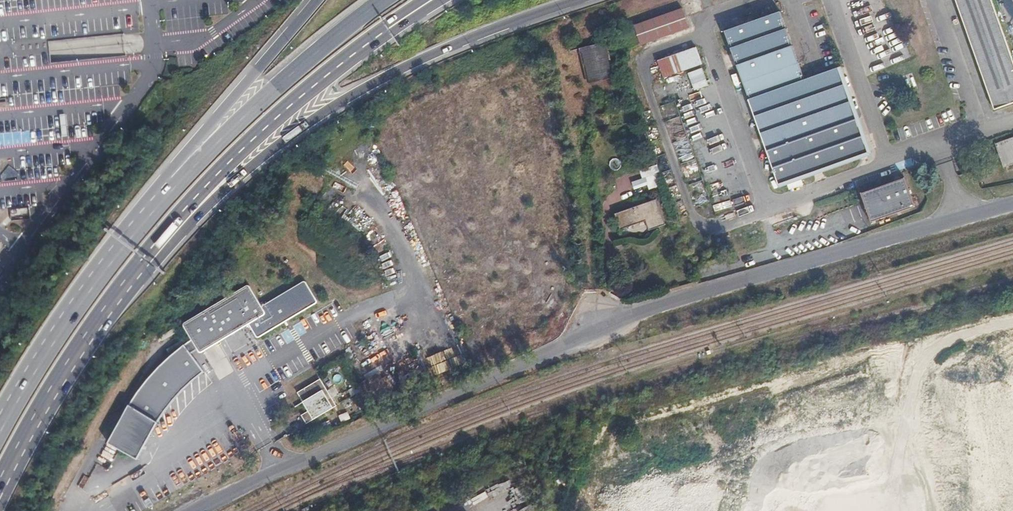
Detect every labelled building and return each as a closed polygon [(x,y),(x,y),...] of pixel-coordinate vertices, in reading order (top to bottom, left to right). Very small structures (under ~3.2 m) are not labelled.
[(994,110),(1012,103),(1012,60),(992,0),(956,0),(994,110)] [(635,26),(623,30),(630,48),(641,44),(641,45),(689,28),(682,9),(635,26)] [(781,12),(725,32),(749,100),(779,184),(778,184),(780,188),(873,155),(841,67),(805,80),(781,12)] [(607,42),(579,49),(588,84),(615,78),(607,42)] [(696,48),(658,61),(664,78),(702,64),(696,48)] [(995,144),(1004,168),(1012,164),(1012,137),(995,144)] [(657,173),(645,177),(649,190),(662,186),(657,173)] [(904,178),(862,193),(871,223),(872,223),(872,222),(914,207),(915,208),(915,207),(905,178),(904,178)] [(657,199),(615,214),(621,230),(646,221),(649,230),(666,225),(657,199)] [(304,278),(303,279),(262,303),(250,283),(249,282),(248,282),(247,283),(185,321),(184,321),(184,322),(183,323),(183,324),(184,325),(200,351),(201,352),(202,352),(203,352),(250,323),(257,335),(258,336),(259,336),(260,336),(261,335),(317,301),(318,300),(318,299),(307,279),(306,279),(305,278),(304,278)] [(205,371),(185,344),(174,353),(158,368),(147,380),(140,388),(138,392),(134,397),(131,402),(130,403),(129,404),(109,443),(139,459),(152,435),(159,422),(166,411),(174,400),(181,392),(189,385),(197,378),(205,371)] [(340,412),(323,386),(301,400),(312,419),(305,423),(310,431),(340,412)] [(431,393),(421,397),(424,403),(434,398),(431,393)]
